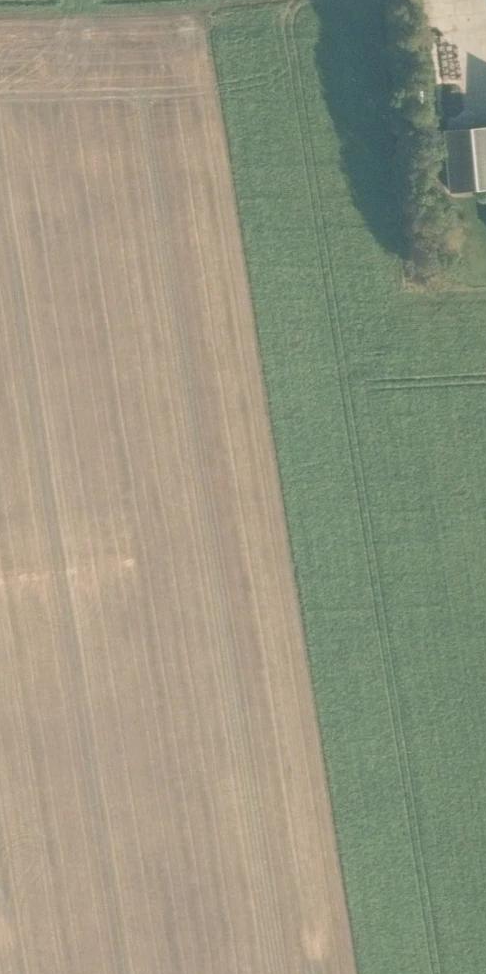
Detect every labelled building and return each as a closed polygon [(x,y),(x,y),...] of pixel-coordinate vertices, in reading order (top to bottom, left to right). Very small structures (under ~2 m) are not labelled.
[(485,191),(485,127),(446,131),(451,194),(485,191)]
